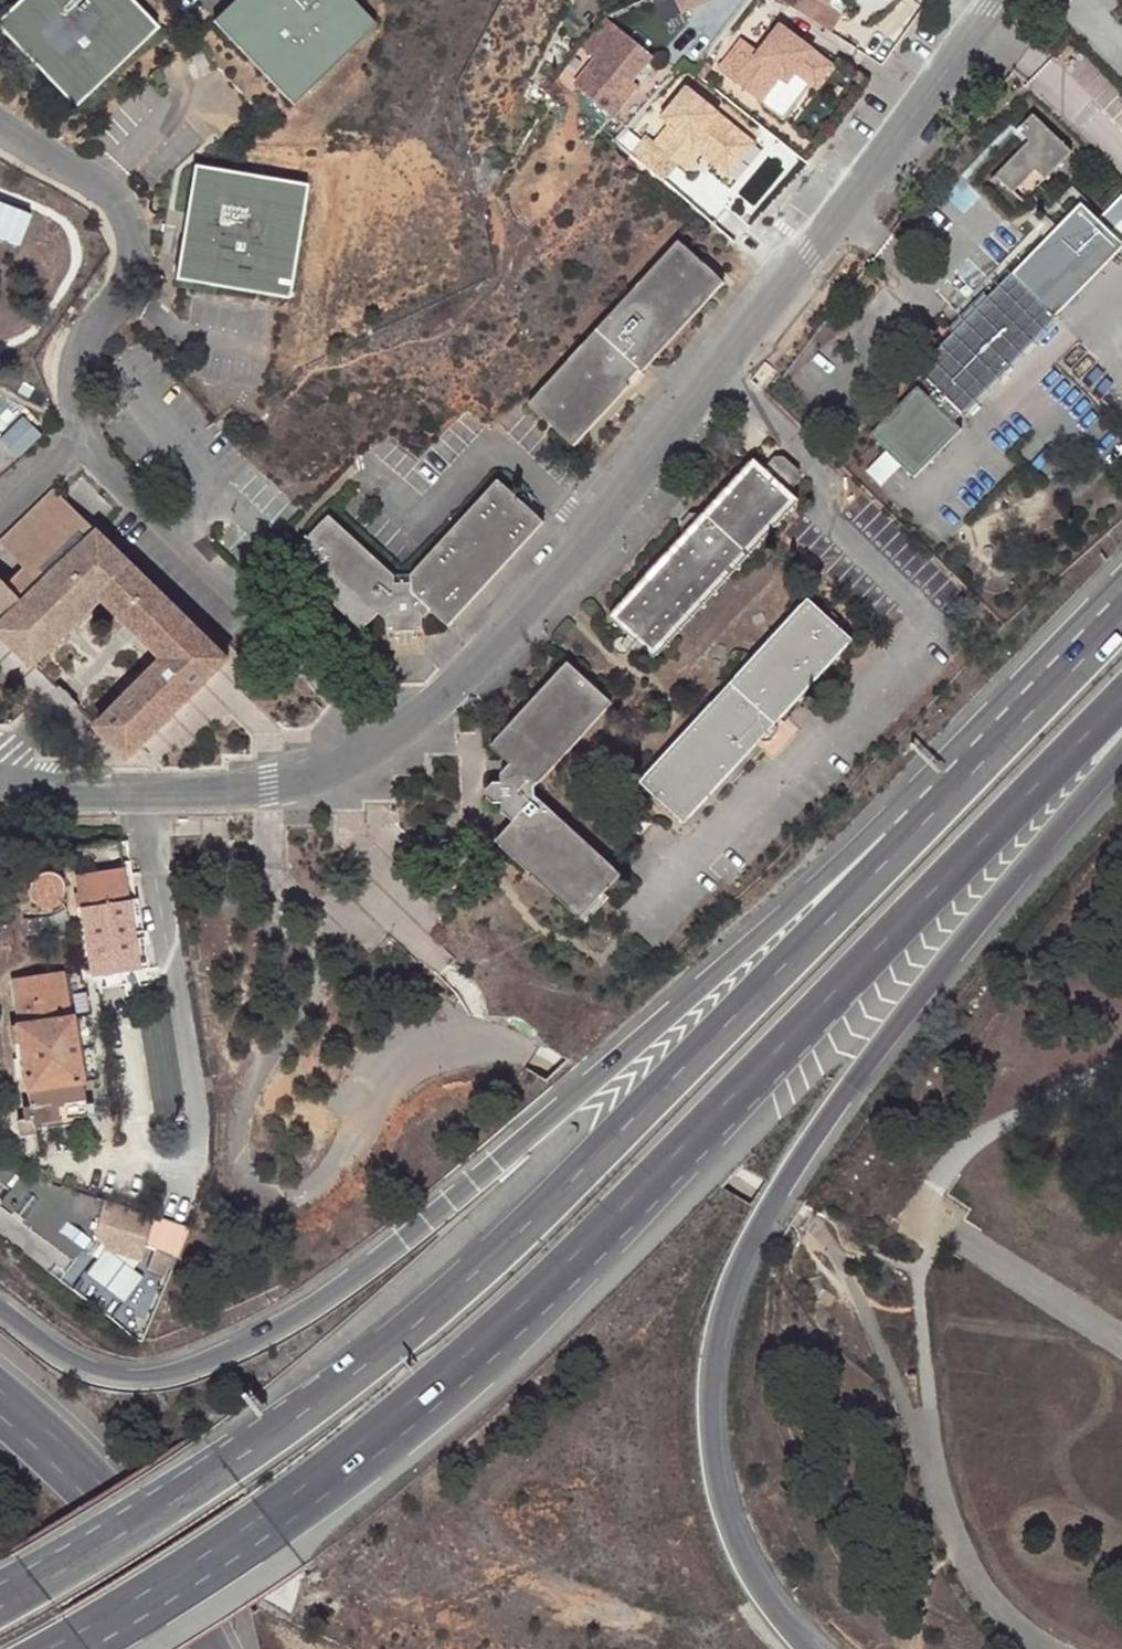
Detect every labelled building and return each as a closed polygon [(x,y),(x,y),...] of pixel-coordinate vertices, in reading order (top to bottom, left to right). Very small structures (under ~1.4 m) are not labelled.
[(129,0),(15,0),(0,15),(0,32),(73,108),(155,27),(129,0)] [(355,0),(232,0),(212,19),(293,100),(374,20),(355,0)] [(685,9),(705,0),(680,0),(685,9)] [(812,15),(824,0),(793,0),(812,15)] [(622,65),(640,38),(590,4),(569,35),(583,45),(564,72),(606,102),(628,70),(622,65)] [(697,42),(737,79),(758,56),(765,62),(773,54),(788,67),(808,45),(763,4),(740,29),(723,14),(697,42)] [(685,32),(675,44),(681,50),(692,39),(685,32)] [(813,49),(808,45),(788,67),(793,71),(813,49)] [(197,71),(207,65),(200,52),(189,56),(197,71)] [(725,117),(669,62),(641,90),(649,98),(632,114),(625,107),(608,123),(638,153),(654,137),(678,113),(703,138),(725,117)] [(732,125),(725,117),(703,138),(678,113),(654,137),(661,145),(678,128),(703,154),(732,125)] [(1033,117),(1019,132),(1030,141),(996,177),(1024,203),(1072,153),(1033,117)] [(295,296),(315,181),(200,161),(180,277),(295,296)] [(962,412),(1121,250),(1121,244),(1113,235),(1121,226),(1121,198),(1104,217),(1099,222),(1083,207),(1016,276),(1013,274),(918,369),(922,373),(938,388),(962,412)] [(720,275),(676,235),(527,400),(573,443),(720,275)] [(81,297),(85,299),(99,290),(101,288),(106,283),(98,276),(81,297)] [(99,290),(85,299),(89,303),(99,290)] [(917,386),(914,389),(870,434),(913,476),(961,430),(952,423),(962,412),(938,388),(929,398),(917,386)] [(0,397),(0,411),(11,416),(16,404),(0,397)] [(763,469),(753,461),(705,515),(692,515),(680,528),(681,540),(608,620),(653,660),(800,504),(790,496),(763,469)] [(770,461),(763,469),(790,496),(798,487),(798,474),(783,461),(770,461)] [(392,573),(328,513),(286,560),(362,629),(379,612),(389,620),(390,631),(425,628),(425,617),(433,608),(450,623),(545,518),(498,477),(411,574),(392,573)] [(98,730),(131,763),(230,662),(55,488),(26,518),(70,563),(68,566),(103,600),(101,602),(164,663),(98,730)] [(101,602),(103,600),(68,566),(70,563),(26,518),(0,543),(27,569),(10,586),(64,639),(101,602)] [(10,586),(0,575),(0,634),(35,668),(64,639),(10,586)] [(810,603),(640,785),(683,825),(756,749),(761,743),(768,744),(776,736),(775,729),(780,724),(853,644),(810,603)] [(610,708),(566,665),(489,750),(508,767),(498,779),(498,785),(490,786),(485,792),(484,796),(485,800),(487,804),(489,807),(501,807),(500,817),(511,826),(492,848),(575,923),(618,880),(534,802),(534,790),(610,708)] [(28,898),(33,903),(34,907),(55,907),(61,894),(62,886),(59,878),(53,872),(46,870),(41,870),(34,872),(28,878),(25,886),(26,894),(28,898)] [(76,880),(73,910),(79,909),(91,978),(136,971),(119,873),(76,880)] [(51,937),(66,932),(59,915),(44,920),(51,936),(51,937)] [(23,922),(23,938),(51,936),(44,920),(23,922)] [(81,1117),(68,1017),(66,1017),(60,974),(8,981),(13,1016),(4,1018),(6,1030),(13,1029),(25,1116),(11,1118),(13,1134),(27,1132),(26,1125),(81,1117)] [(117,1124),(116,1116),(106,1117),(108,1125),(117,1124)] [(6,1187),(0,1196),(0,1204),(72,1259),(77,1252),(88,1237),(90,1234),(101,1248),(137,1258),(142,1245),(164,1253),(159,1266),(168,1269),(182,1227),(15,1174),(6,1160),(0,1160),(0,1182),(6,1187)] [(88,1237),(77,1252),(82,1256),(93,1241),(88,1237)]
